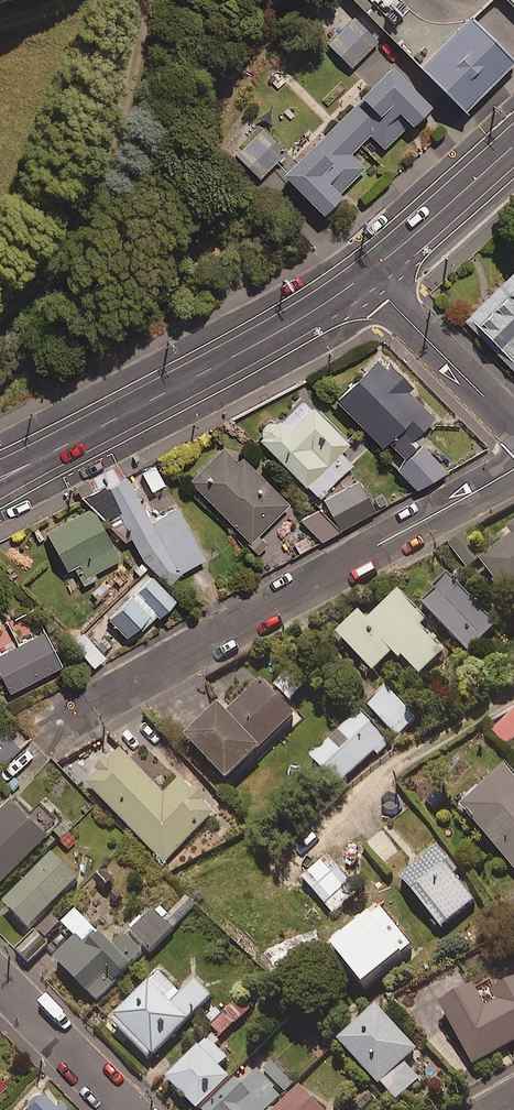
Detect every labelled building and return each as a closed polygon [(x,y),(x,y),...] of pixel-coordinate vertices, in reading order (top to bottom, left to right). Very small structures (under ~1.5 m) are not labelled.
[(381,39),(352,11),(323,41),(352,69),(381,39)] [(472,23),(424,71),(467,113),(513,66),(513,65),(472,23)] [(370,138),(384,152),(408,128),(413,133),(435,111),(392,68),(283,178),(327,221),(343,204),(338,199),(365,171),(351,158),(356,153),(361,156),(367,154),(369,148),(366,143),(370,138)] [(285,156),(248,120),(224,145),(261,181),(285,156)] [(464,324),(513,374),(513,274),(464,324)] [(379,364),(337,404),(393,462),(417,438),(435,421),(379,364)] [(296,406),(251,449),(298,497),(343,453),(296,406)] [(417,438),(393,462),(424,493),(448,470),(417,438)] [(219,456),(180,493),(238,553),(277,516),(219,456)] [(165,488),(156,468),(143,474),(152,494),(165,488)] [(165,586),(184,574),(205,561),(173,510),(152,523),(119,471),(100,483),(165,586)] [(358,483),(322,502),(340,535),(376,515),(358,483)] [(337,535),(322,510),(304,521),(320,546),(337,535)] [(93,512),(44,539),(75,594),(124,567),(93,512)] [(507,527),(512,533),(479,559),(509,595),(513,591),(513,522),(507,527)] [(464,532),(448,543),(465,567),(481,556),(464,532)] [(496,623),(446,572),(418,599),(469,650),(496,623)] [(153,580),(108,618),(128,642),(173,603),(153,580)] [(397,588),(366,617),(359,609),(335,631),(372,670),(396,648),(420,674),(446,650),(422,624),(427,620),(397,588)] [(0,655),(0,676),(11,697),(65,669),(45,631),(0,655)] [(85,635),(72,646),(95,672),(108,661),(85,635)] [(262,676),(226,710),(217,700),(184,731),(226,777),(259,746),(296,713),(262,676)] [(386,685),(366,703),(397,737),(417,720),(386,685)] [(513,737),(513,706),(513,705),(491,727),(508,743),(513,737)] [(359,709),(309,755),(336,785),(387,739),(359,709)] [(1,728),(0,729),(0,760),(16,744),(1,728)] [(121,748),(86,782),(163,862),(215,813),(178,773),(161,790),(121,748)] [(505,764),(459,804),(513,868),(513,867),(513,774),(505,764)] [(0,793),(0,869),(43,826),(5,788),(0,793)] [(436,844),(400,875),(442,927),(479,896),(436,844)] [(52,852),(2,901),(28,927),(78,878),(52,852)] [(326,855),(301,877),(332,912),(358,890),(326,855)] [(156,903),(129,930),(149,950),(196,904),(187,895),(167,914),(156,903)] [(64,927),(51,914),(16,949),(29,962),(64,927)] [(74,933),(51,958),(96,1001),(144,950),(123,930),(112,942),(98,929),(85,943),(74,933)] [(111,1018),(150,1058),(216,992),(194,970),(167,998),(149,980),(111,1018)] [(439,1002),(472,1065),(513,1042),(513,977),(492,989),(498,1000),(486,1007),(474,984),(439,1002)] [(417,1047),(376,1003),(337,1038),(378,1083),(417,1047)] [(216,1022),(165,1078),(200,1109),(235,1071),(220,1057),(235,1040),(216,1022)] [(204,1109),(266,1109),(300,1073),(266,1042),(238,1073),(204,1109)] [(0,1066),(0,1092),(13,1079),(0,1066)] [(274,1109),(330,1109),(301,1082),(274,1109)] [(23,1109),(75,1109),(62,1095),(53,1102),(38,1084),(22,1097),(29,1106),(23,1109)]
